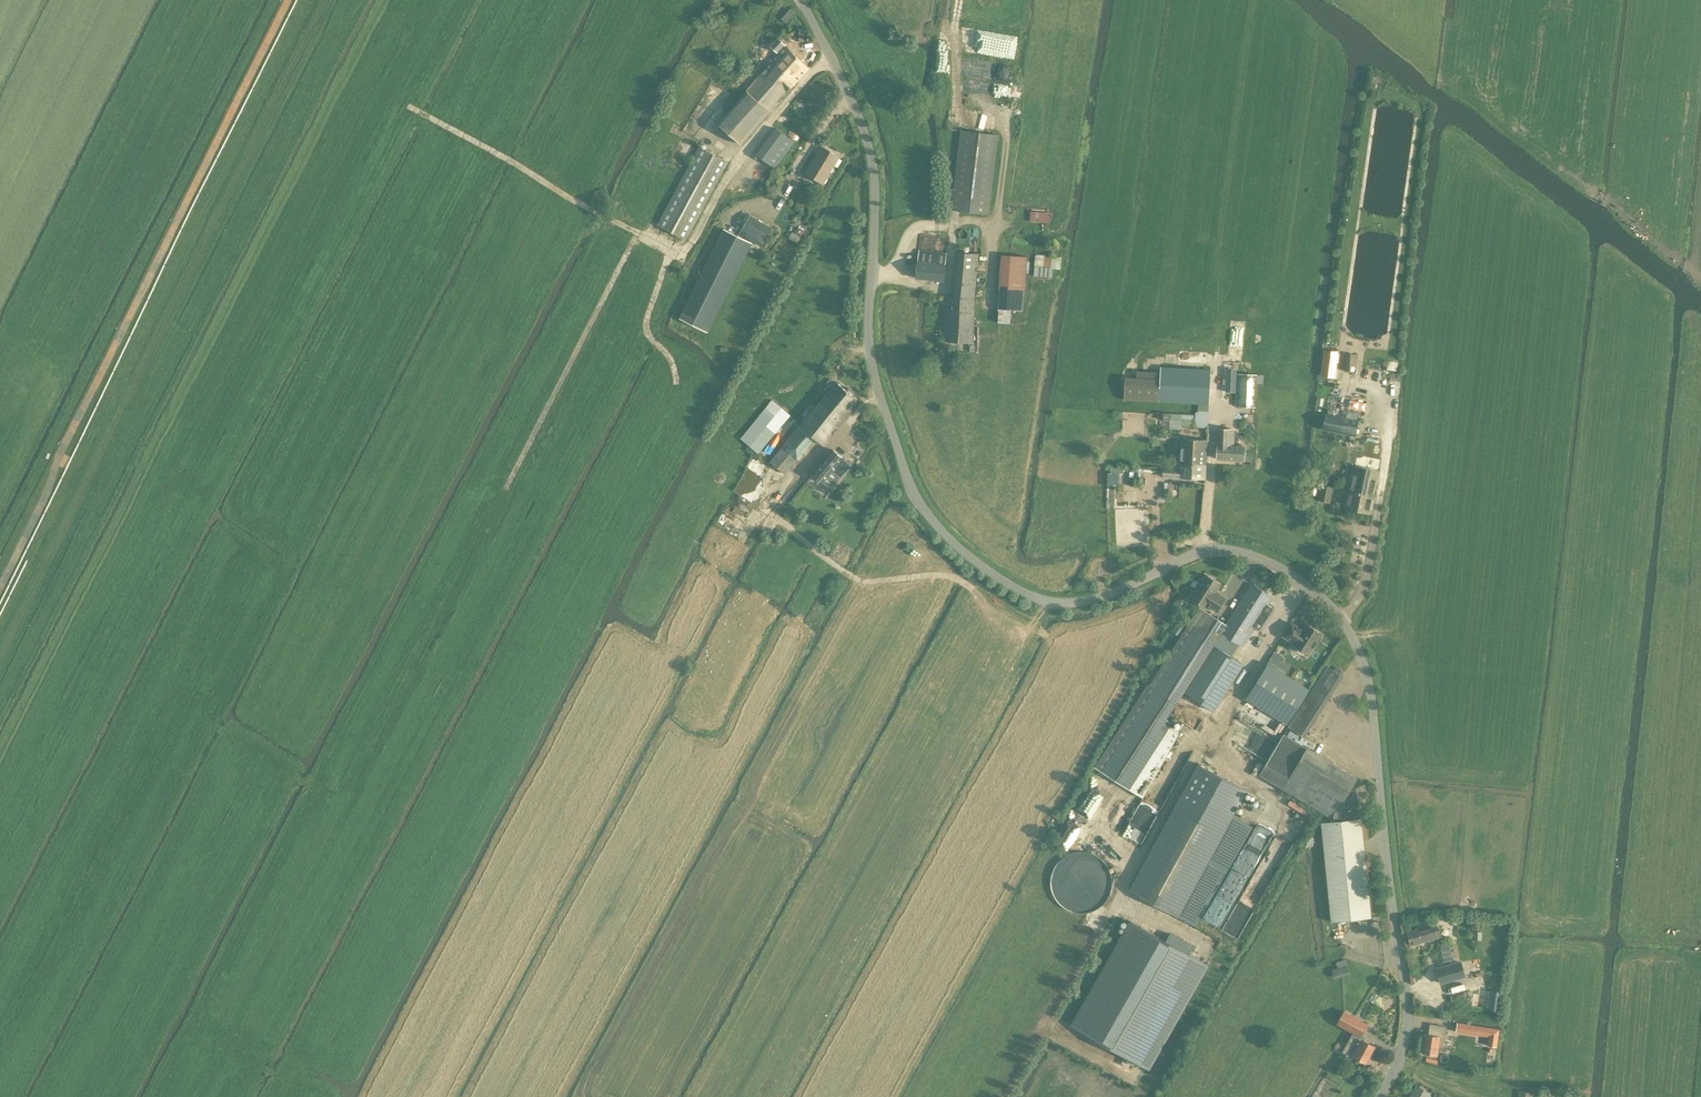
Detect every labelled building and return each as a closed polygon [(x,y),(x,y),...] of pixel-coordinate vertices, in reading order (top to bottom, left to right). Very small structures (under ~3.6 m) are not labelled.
[(787,23),(796,13),(791,9),(782,19),(787,23)] [(776,62),(797,81),(809,68),(788,49),(785,52),(781,48),(784,45),(778,38),(771,46),(772,46),(770,48),(774,51),(775,50),(778,52),(779,50),(783,54),(776,62)] [(797,81),(776,62),(774,60),(717,123),(741,144),(770,112),(797,81)] [(1011,66),(963,61),(962,74),(1009,79),(1011,66)] [(1374,88),(1386,89),(1387,78),(1374,77),(1374,88)] [(714,82),(702,99),(716,109),(728,92),(714,82)] [(776,128),(756,155),(774,169),(795,142),(776,128)] [(952,208),(988,213),(997,136),(961,131),(952,208)] [(822,183),(838,156),(822,146),(806,173),(822,183)] [(686,240),(728,162),(700,147),(658,225),(686,240)] [(1048,222),(1048,211),(1030,210),(1030,221),(1048,222)] [(773,228),(750,215),(740,233),(763,246),(773,228)] [(704,331),(748,241),(725,229),(680,319),(704,331)] [(943,281),(946,253),(919,250),(916,278),(943,281)] [(957,252),(953,295),(961,296),(961,299),(975,301),(978,254),(957,252)] [(1061,256),(1035,253),(1034,264),(1060,266),(1061,256)] [(1024,290),(1026,257),(1001,255),(999,288),(1024,290)] [(1035,266),(1034,275),(1052,277),(1053,268),(1035,266)] [(948,297),(945,341),(972,343),(975,301),(961,299),(961,296),(953,295),(953,298),(948,297)] [(1325,350),(1322,376),(1335,377),(1338,352),(1325,350)] [(1346,354),(1344,371),(1355,372),(1356,354),(1346,354)] [(1388,361),(1387,369),(1397,371),(1398,362),(1388,361)] [(1125,380),(1124,400),(1195,403),(1198,404),(1198,410),(1208,411),(1208,404),(1210,370),(1161,367),(1160,382),(1136,380),(1125,380)] [(1235,370),(1226,369),(1225,391),(1235,392),(1235,370)] [(1255,407),(1256,375),(1237,374),(1236,406),(1255,407)] [(830,378),(824,385),(830,389),(836,383),(830,378)] [(853,395),(855,393),(849,387),(847,390),(837,381),(836,383),(830,389),(800,426),(770,462),(784,474),(815,438),(824,445),(860,401),(853,395)] [(783,407),(773,399),(741,437),(751,445),(783,407)] [(1363,411),(1364,402),(1345,400),(1345,410),(1363,411)] [(1323,430),(1355,436),(1359,420),(1326,413),(1323,430)] [(1182,418),(1181,426),(1193,427),(1194,419),(1194,414),(1182,414),(1182,418)] [(1218,428),(1216,459),(1243,460),(1244,446),(1233,445),(1234,429),(1218,428)] [(1180,438),(1179,463),(1205,464),(1206,440),(1180,438)] [(833,449),(812,474),(821,482),(822,481),(831,489),(851,464),(842,457),(833,449)] [(1204,477),(1205,464),(1179,463),(1175,463),(1174,469),(1167,469),(1162,468),(1162,476),(1166,476),(1177,476),(1204,477)] [(1353,465),(1349,490),(1372,495),(1372,497),(1374,498),(1380,470),(1353,465)] [(1330,503),(1334,488),(1323,486),(1319,501),(1330,503)] [(1337,505),(1345,507),(1345,508),(1371,514),(1374,498),(1372,497),(1372,495),(1349,490),(1346,502),(1338,501),(1337,505)] [(1206,574),(1191,598),(1206,607),(1208,605),(1217,611),(1226,598),(1216,591),(1221,583),(1206,574)] [(1174,585),(1181,580),(1178,576),(1171,580),(1174,585)] [(1194,579),(1190,585),(1195,588),(1199,582),(1194,579)] [(1200,607),(1097,767),(1129,788),(1143,797),(1180,731),(1170,724),(1172,721),(1167,718),(1184,691),(1213,710),(1243,663),(1231,655),(1238,644),(1242,646),(1254,627),(1259,630),(1273,608),(1268,605),(1273,597),(1252,584),(1226,624),(1200,607)] [(1292,623),(1283,636),(1295,643),(1294,644),(1309,654),(1316,642),(1319,641),(1321,637),(1321,635),(1322,633),(1307,624),(1303,630),(1292,623)] [(1275,651),(1272,655),(1282,661),(1284,657),(1275,651)] [(1268,663),(1246,698),(1288,724),(1310,689),(1285,674),(1290,666),(1273,656),(1268,663)] [(1305,738),(1343,676),(1327,666),(1288,727),(1305,738)] [(1290,730),(1287,735),(1296,741),(1299,736),(1290,730)] [(1284,734),(1260,775),(1323,812),(1331,818),(1329,822),(1322,822),(1324,844),(1363,840),(1361,818),(1360,818),(1357,793),(1351,789),(1358,778),(1296,741),(1287,735),(1284,734)] [(1301,736),(1298,742),(1312,750),(1315,744),(1301,736)] [(1197,763),(1129,890),(1178,917),(1195,926),(1250,825),(1233,815),(1246,791),(1197,763)] [(1371,917),(1364,851),(1363,840),(1324,844),(1332,922),(1336,921),(1371,917)] [(1072,911),(1116,890),(1095,846),(1051,866),(1072,911)] [(1230,920),(1223,931),(1238,939),(1244,929),(1230,920)] [(1147,1068),(1207,964),(1189,954),(1193,946),(1170,933),(1166,941),(1132,921),(1073,1026),(1147,1068)] [(1418,928),(1407,932),(1411,945),(1441,937),(1438,926),(1419,931),(1418,928)] [(1449,944),(1441,945),(1443,962),(1451,960),(1449,944)] [(1334,979),(1350,974),(1345,959),(1336,962),(1337,968),(1331,969),(1334,979)] [(1461,962),(1436,969),(1440,983),(1465,976),(1461,962)] [(1499,1011),(1502,991),(1492,990),(1489,1009),(1499,1011)] [(1368,1024),(1354,1016),(1344,1011),(1337,1024),(1353,1033),(1342,1053),(1352,1058),(1354,1055),(1366,1062),(1374,1046),(1363,1040),(1364,1037),(1362,1036),(1368,1024)] [(1501,1029),(1479,1025),(1457,1022),(1457,1023),(1455,1031),(1477,1035),(1489,1037),(1488,1045),(1498,1047),(1499,1038),(1501,1029)] [(1437,1056),(1438,1047),(1443,1047),(1446,1026),(1430,1024),(1429,1034),(1425,1034),(1423,1054),(1437,1056)] [(1430,1093),(1417,1085),(1411,1096),(1428,1096),(1430,1093)]
